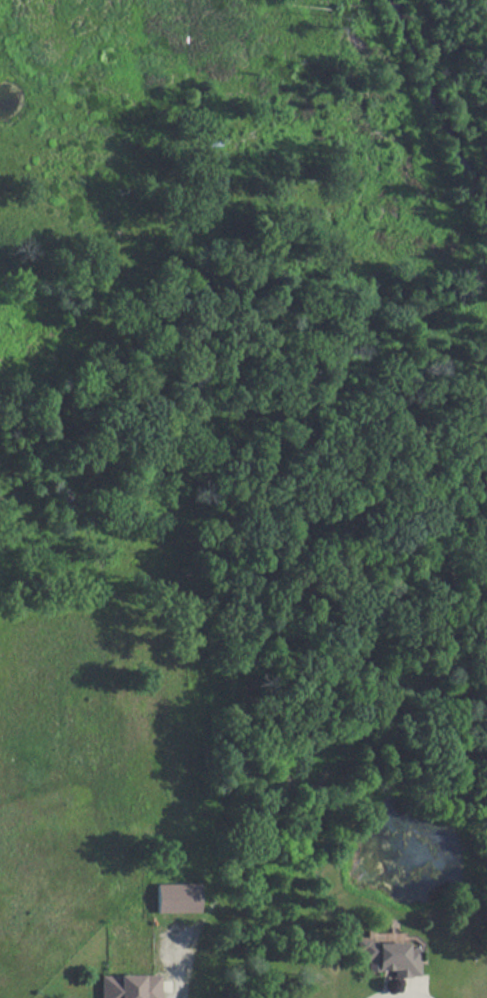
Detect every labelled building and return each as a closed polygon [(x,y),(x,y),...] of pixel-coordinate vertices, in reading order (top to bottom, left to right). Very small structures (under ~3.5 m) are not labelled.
[(155,883),(156,912),(199,911),(199,882),(155,883)] [(419,947),(407,947),(407,939),(355,940),(356,959),(366,959),(367,970),(392,970),(392,976),(419,976),(419,947)] [(159,974),(99,975),(100,997),(159,997),(159,974)]
